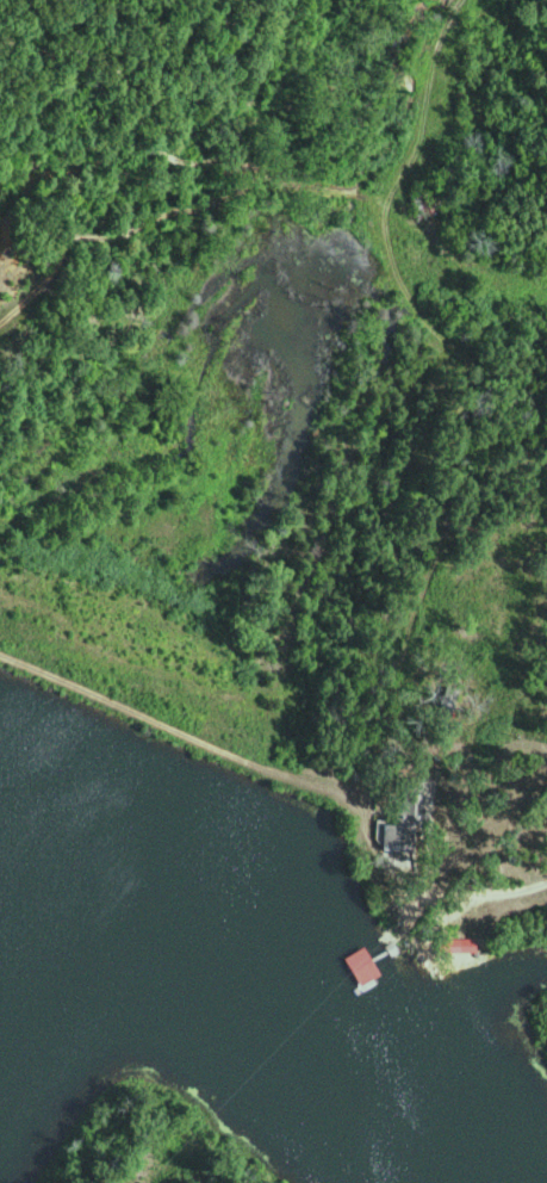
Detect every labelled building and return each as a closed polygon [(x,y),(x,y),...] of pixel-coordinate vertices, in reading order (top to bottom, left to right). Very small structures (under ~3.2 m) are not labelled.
[(430,777),(412,776),(410,810),(404,809),(404,823),(394,822),(392,848),(426,850),(430,777)] [(485,951),(485,937),(450,938),(450,952),(485,951)] [(390,973),(372,945),(353,957),(370,985),(390,973)]
